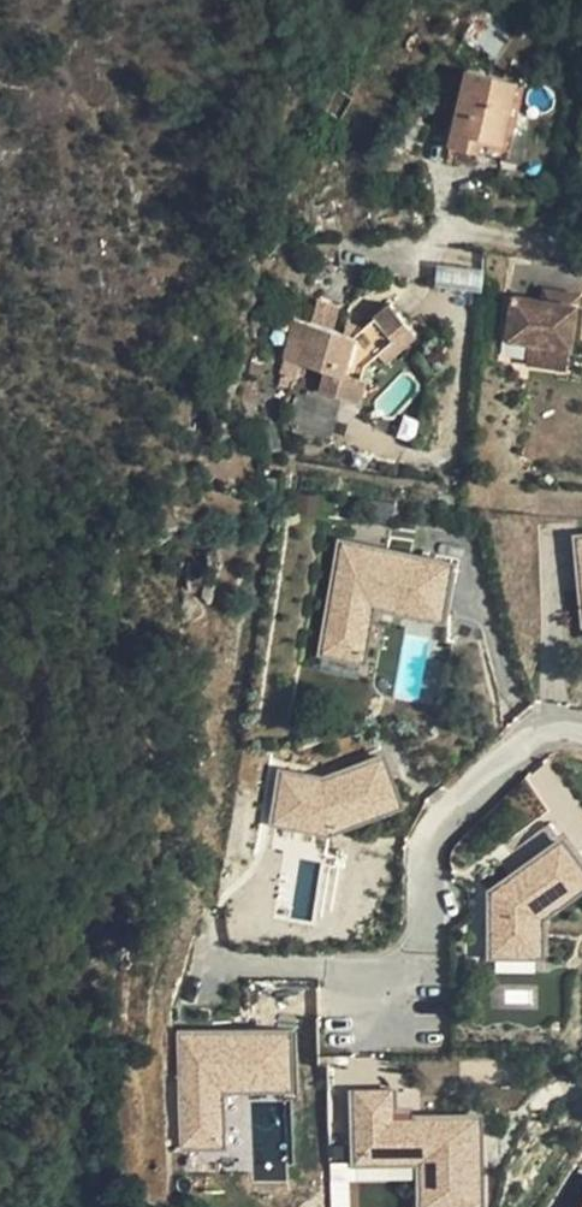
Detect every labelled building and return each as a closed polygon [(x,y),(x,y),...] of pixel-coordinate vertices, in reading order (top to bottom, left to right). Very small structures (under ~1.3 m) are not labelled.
[(483,118),(513,66),(482,48),(445,115),(467,128),(476,114),(483,118)] [(534,78),(513,66),(483,118),(503,130),(534,78)] [(435,286),(480,290),(482,270),(437,265),(435,286)] [(420,283),(387,299),(378,332),(393,329),(391,323),(431,307),(420,283)] [(306,328),(311,287),(301,284),(288,322),(306,328)] [(325,291),(311,287),(306,328),(314,331),(325,291)] [(378,332),(387,299),(368,303),(325,291),(314,331),(335,338),(330,360),(368,373),(370,365),(378,332)] [(520,295),(520,365),(581,365),(581,295),(520,295)] [(393,329),(397,340),(437,323),(431,307),(391,323),(393,329)] [(441,616),(450,558),(340,540),(322,654),(365,661),(375,605),(441,616)] [(405,804),(383,750),(323,777),(281,772),(273,825),(327,836),(405,804)] [(560,837),(489,886),(491,956),(542,955),(544,912),(581,884),(581,865),(560,837)] [(292,1084),(289,1028),(169,1033),(174,1145),(223,1143),(221,1087),(292,1084)] [(349,1149),(347,1088),(377,1087),(376,1059),(327,1061),(331,1149),(349,1149)] [(478,1113),(394,1115),(393,1088),(351,1089),(353,1162),(419,1160),(421,1206),(480,1206),(478,1113)]
